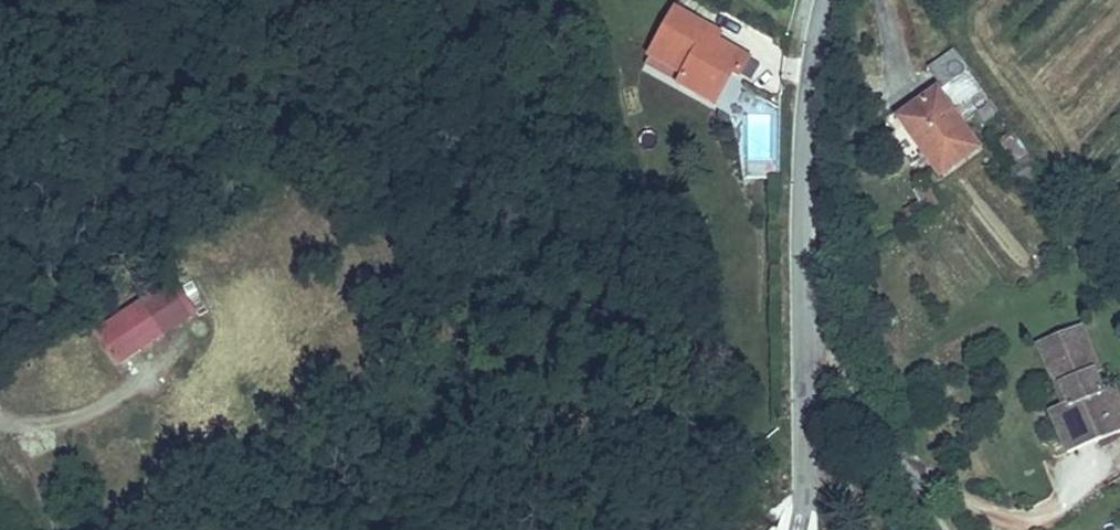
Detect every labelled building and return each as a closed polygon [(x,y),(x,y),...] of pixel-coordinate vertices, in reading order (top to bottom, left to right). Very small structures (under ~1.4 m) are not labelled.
[(700,60),(715,45),(721,49),(737,33),(709,6),(703,0),(641,0),(639,2),(668,32),(660,41),(672,53),(684,43),(700,60)] [(959,101),(993,77),(964,36),(949,17),(920,39),(939,62),(915,78),(923,90),(901,104),(935,153),(976,125),(959,101)] [(689,70),(700,60),(684,43),(672,53),(689,70)] [(748,116),(748,159),(774,159),(774,116),(748,116)] [(94,322),(113,363),(199,323),(179,282),(94,322)] [(1066,401),(1076,426),(1100,416),(1114,381),(1109,367),(1100,370),(1092,351),(1097,347),(1076,299),(1036,316),(1052,355),(1060,351),(1071,375),(1062,380),(1049,385),(1057,404),(1066,401)] [(1052,355),(1062,380),(1071,375),(1060,351),(1052,355)] [(1100,416),(1119,408),(1119,395),(1114,381),(1100,416)] [(1067,429),(1076,426),(1066,401),(1057,404),(1067,429)]
